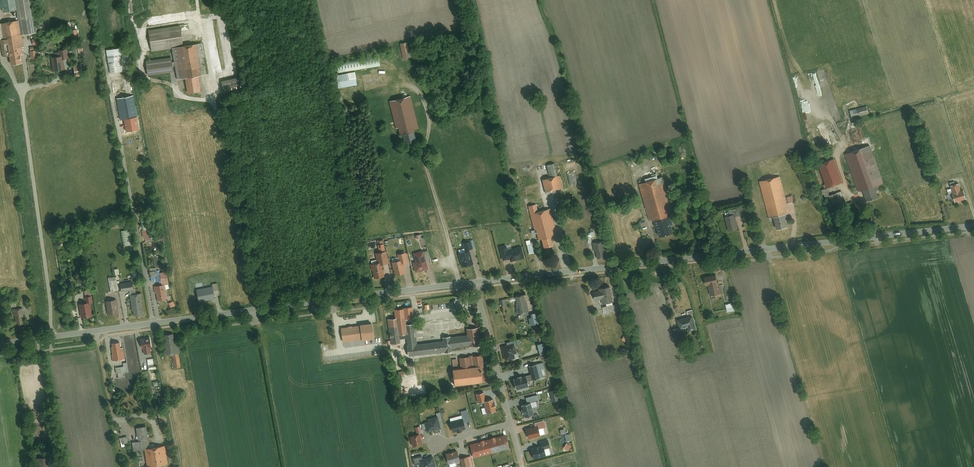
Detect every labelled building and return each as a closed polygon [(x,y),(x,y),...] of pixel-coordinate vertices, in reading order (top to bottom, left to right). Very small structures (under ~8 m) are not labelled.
[(2,11),(15,9),(14,0),(0,0),(0,1),(2,11)] [(32,0),(15,0),(18,20),(21,34),(37,31),(32,0)] [(0,23),(0,34),(4,55),(9,55),(10,64),(22,62),(21,54),(23,53),(22,46),(23,46),(21,34),(18,20),(0,23)] [(180,25),(149,30),(152,50),(172,46),(183,45),(180,25)] [(77,29),(70,30),(72,39),(79,38),(77,29)] [(409,41),(401,42),(402,57),(410,56),(409,41)] [(197,75),(206,74),(201,42),(183,45),(172,46),(177,78),(185,77),(197,75)] [(120,53),(107,55),(110,72),(123,70),(120,53)] [(61,54),(50,56),(53,70),(63,68),(61,58),(61,54)] [(171,56),(146,60),(148,74),(173,70),(171,56)] [(379,66),(378,57),(335,63),(336,72),(379,66)] [(222,60),(213,61),(214,72),(223,71),(222,60)] [(82,64),(74,65),(75,75),(84,73),(82,64)] [(338,87),(356,83),(354,71),(335,74),(338,87)] [(185,77),(188,91),(200,89),(197,75),(185,77)] [(236,77),(221,80),(222,90),(238,88),(236,77)] [(420,128),(411,94),(388,101),(396,127),(397,127),(399,133),(401,132),(404,142),(416,139),(413,130),(420,128)] [(137,130),(130,95),(117,97),(121,119),(124,119),(126,132),(137,130)] [(852,118),(869,113),(867,105),(850,110),(852,118)] [(141,134),(134,135),(136,143),(142,142),(141,134)] [(883,182),(869,145),(845,154),(859,190),(862,189),(866,200),(878,196),(876,190),(879,189),(877,185),(883,182)] [(843,181),(834,157),(817,164),(825,188),(843,181)] [(549,177),(542,178),(545,191),(564,187),(561,174),(557,175),(554,162),(546,164),(549,177)] [(789,212),(780,176),(760,180),(769,216),(772,215),(776,229),(789,225),(786,213),(789,212)] [(661,177),(638,183),(648,221),(652,220),(654,227),(655,227),(658,236),(672,232),(669,223),(671,223),(669,214),(671,214),(661,177)] [(961,190),(959,182),(950,185),(955,201),(965,198),(963,189),(961,190)] [(536,203),(528,205),(534,228),(535,228),(538,239),(541,239),(543,247),(553,245),(551,235),(557,234),(551,208),(538,212),(536,203)] [(738,228),(734,213),(724,215),(728,230),(738,228)] [(130,228),(121,230),(124,245),(133,243),(130,228)] [(462,242),(464,249),(472,247),(471,240),(462,242)] [(604,240),(593,242),(594,250),(596,250),(597,258),(606,257),(604,248),(606,248),(604,240)] [(507,249),(506,244),(499,245),(502,260),(509,258),(510,261),(524,258),(521,246),(507,249)] [(428,268),(423,249),(413,252),(415,261),(413,262),(415,272),(428,268)] [(388,261),(386,250),(374,252),(377,262),(372,263),(375,278),(385,276),(382,263),(388,261)] [(473,264),(469,250),(459,252),(463,266),(473,264)] [(408,261),(405,251),(397,253),(399,260),(392,261),(395,274),(404,272),(401,262),(408,261)] [(159,269),(150,271),(152,281),(161,280),(159,269)] [(716,273),(704,276),(706,284),(708,284),(718,281),(716,273)] [(109,277),(111,290),(119,289),(116,275),(109,277)] [(135,281),(121,284),(122,293),(137,290),(135,281)] [(708,284),(711,295),(720,292),(718,281),(708,284)] [(163,284),(156,285),(158,300),(168,298),(166,283),(163,284)] [(213,285),(196,289),(199,301),(215,297),(214,289),(213,285)] [(612,301),(613,300),(610,286),(599,288),(600,290),(601,298),(602,302),(606,302),(612,301)] [(142,292),(132,294),(135,315),(145,313),(142,292)] [(524,294),(515,296),(516,304),(518,313),(529,311),(527,301),(525,302),(524,294)] [(16,298),(8,299),(9,306),(17,305),(16,298)] [(116,300),(106,301),(108,315),(118,313),(116,300)] [(734,301),(726,303),(728,311),(736,309),(734,301)] [(87,303),(79,304),(82,318),(93,316),(90,302),(87,303)] [(612,304),(606,305),(603,306),(604,312),(617,310),(615,303),(612,304)] [(22,307),(13,309),(16,324),(25,322),(22,307)] [(404,315),(395,316),(396,318),(398,334),(406,333),(405,324),(404,315)] [(693,315),(677,319),(679,328),(688,325),(690,331),(696,329),(693,315)] [(388,319),(391,344),(399,343),(398,334),(396,318),(388,319)] [(358,325),(360,339),(374,337),(372,322),(358,324),(358,325)] [(425,341),(423,322),(416,323),(418,341),(425,341)] [(414,323),(405,324),(406,333),(408,344),(417,343),(414,323)] [(358,325),(340,327),(342,341),(360,339),(358,325)] [(479,344),(477,327),(466,328),(466,334),(468,344),(468,346),(479,344)] [(175,333),(165,335),(169,354),(174,353),(179,352),(181,352),(179,342),(177,343),(175,333)] [(468,344),(466,334),(449,337),(449,338),(450,347),(468,344)] [(408,344),(406,344),(408,356),(451,350),(450,347),(449,338),(449,337),(449,335),(441,336),(442,340),(417,343),(408,344)] [(150,337),(141,338),(142,347),(144,347),(145,353),(153,351),(150,337)] [(120,342),(111,344),(114,361),(126,359),(124,347),(121,348),(120,342)] [(506,344),(501,345),(505,360),(514,358),(513,353),(515,352),(513,344),(513,342),(506,344)] [(482,354),(459,357),(460,367),(483,364),(482,354)] [(539,377),(535,363),(528,365),(530,373),(532,379),(539,377)] [(453,368),(451,369),(453,384),(485,380),(483,364),(460,367),(457,368),(453,368)] [(525,375),(513,378),(515,388),(528,385),(526,380),(525,375)] [(483,391),(476,393),(478,402),(483,400),(486,400),(483,391)] [(539,400),(537,394),(525,397),(527,403),(531,402),(539,400)] [(486,400),(483,400),(486,413),(496,410),(493,398),(486,400)] [(527,403),(520,404),(523,417),(534,414),(531,402),(527,403)] [(438,421),(437,415),(428,418),(429,421),(424,422),(427,432),(440,428),(438,421)] [(147,425),(138,427),(140,440),(149,439),(147,425)] [(535,426),(526,428),(529,437),(540,434),(538,428),(537,425),(535,426)] [(420,432),(409,435),(412,445),(422,443),(420,432)] [(479,441),(469,444),(473,457),(509,447),(506,434),(494,437),(494,436),(490,437),(490,438),(482,440),(479,440),(479,441)] [(140,440),(134,441),(135,450),(146,448),(150,447),(149,439),(140,440)] [(550,446),(548,439),(540,442),(541,445),(542,444),(543,448),(550,446)] [(541,445),(531,447),(534,458),(545,455),(543,448),(542,444),(541,445)] [(168,464),(165,445),(150,447),(146,448),(149,466),(160,465),(168,464)] [(457,450),(446,453),(448,463),(460,460),(460,458),(457,450)] [(422,455),(412,457),(414,464),(421,462),(420,459),(423,458),(422,455)] [(420,459),(421,462),(422,466),(436,466),(433,455),(423,458),(420,459)] [(470,455),(468,456),(463,457),(460,458),(460,460),(462,466),(473,466),(470,455)] [(37,457),(39,466),(47,466),(45,456),(37,457)]
